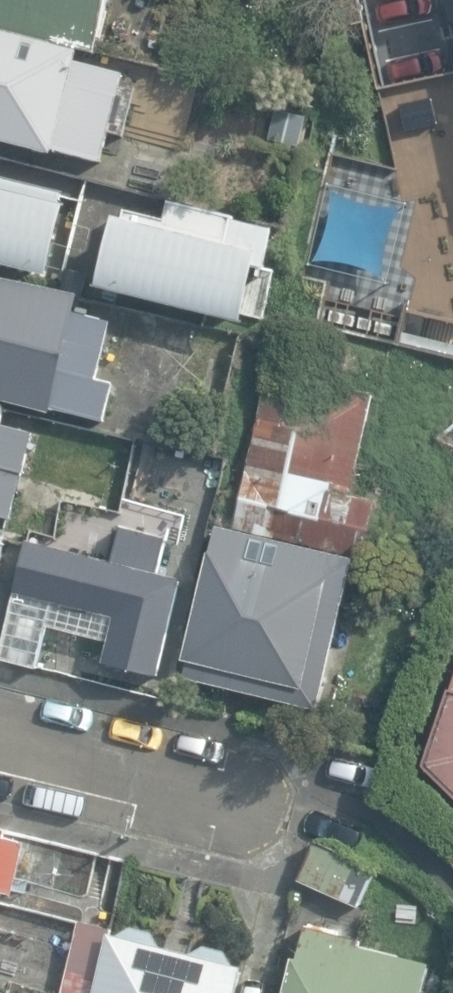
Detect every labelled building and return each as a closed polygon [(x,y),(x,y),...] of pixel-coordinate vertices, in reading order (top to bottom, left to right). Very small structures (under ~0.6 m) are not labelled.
[(95,56),(109,0),(0,0),(0,32),(78,51),(95,56)] [(103,163),(125,73),(76,61),(78,51),(0,32),(0,141),(53,154),(54,151),(103,163)] [(271,102),(261,149),(303,158),(313,110),(271,102)] [(124,186),(172,199),(180,168),(132,155),(124,186)] [(49,277),(66,207),(0,190),(0,264),(49,277)] [(235,222),(236,218),(170,202),(165,220),(126,211),(123,221),(114,218),(97,288),(243,324),(257,268),(272,272),(282,234),(235,222)] [(404,290),(406,284),(337,267),(332,285),(329,284),(319,324),(399,344),(411,292),(404,290)] [(105,423),(115,387),(98,382),(108,341),(113,323),(76,314),(80,302),(0,281),(0,401),(53,414),(54,410),(105,423)] [(238,528),(366,559),(380,503),(354,497),(378,399),(323,386),(334,344),(287,332),(238,528)] [(11,522),(34,434),(2,426),(7,407),(0,405),(0,519),(11,522)] [(156,679),(180,581),(159,576),(168,540),(121,528),(121,524),(72,514),(66,547),(112,556),(111,563),(27,542),(0,653),(0,661),(36,669),(46,629),(80,637),(86,613),(114,619),(103,666),(156,679)] [(181,678),(317,711),(357,561),(218,526),(211,552),(181,678)] [(8,535),(0,533),(0,567),(8,535)] [(423,766),(452,795),(452,684),(423,766)] [(7,890),(21,838),(0,832),(2,826),(0,825),(0,888),(7,890)] [(302,879),(360,907),(377,871),(319,843),(302,879)] [(111,929),(82,922),(65,992),(95,992),(111,929)] [(424,991),(431,965),(361,947),(362,942),(307,927),(298,961),(295,960),(286,992),(431,992),(424,991)] [(158,934),(135,929),(123,938),(112,935),(98,992),(241,992),(247,970),(237,967),(231,954),(210,948),(196,957),(162,948),(158,934)]
